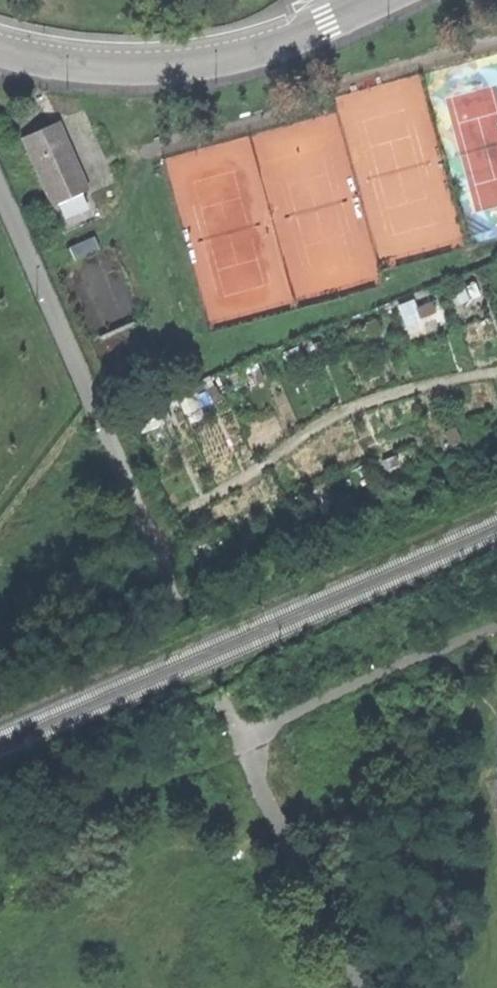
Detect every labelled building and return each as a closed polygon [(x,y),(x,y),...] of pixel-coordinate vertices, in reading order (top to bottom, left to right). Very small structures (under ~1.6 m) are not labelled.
[(55,207),(79,197),(71,179),(83,173),(72,147),(62,124),(25,140),(55,207)] [(91,191),(83,173),(71,179),(79,197),(91,191)] [(103,219),(91,191),(79,197),(55,207),(67,235),(103,219)]
